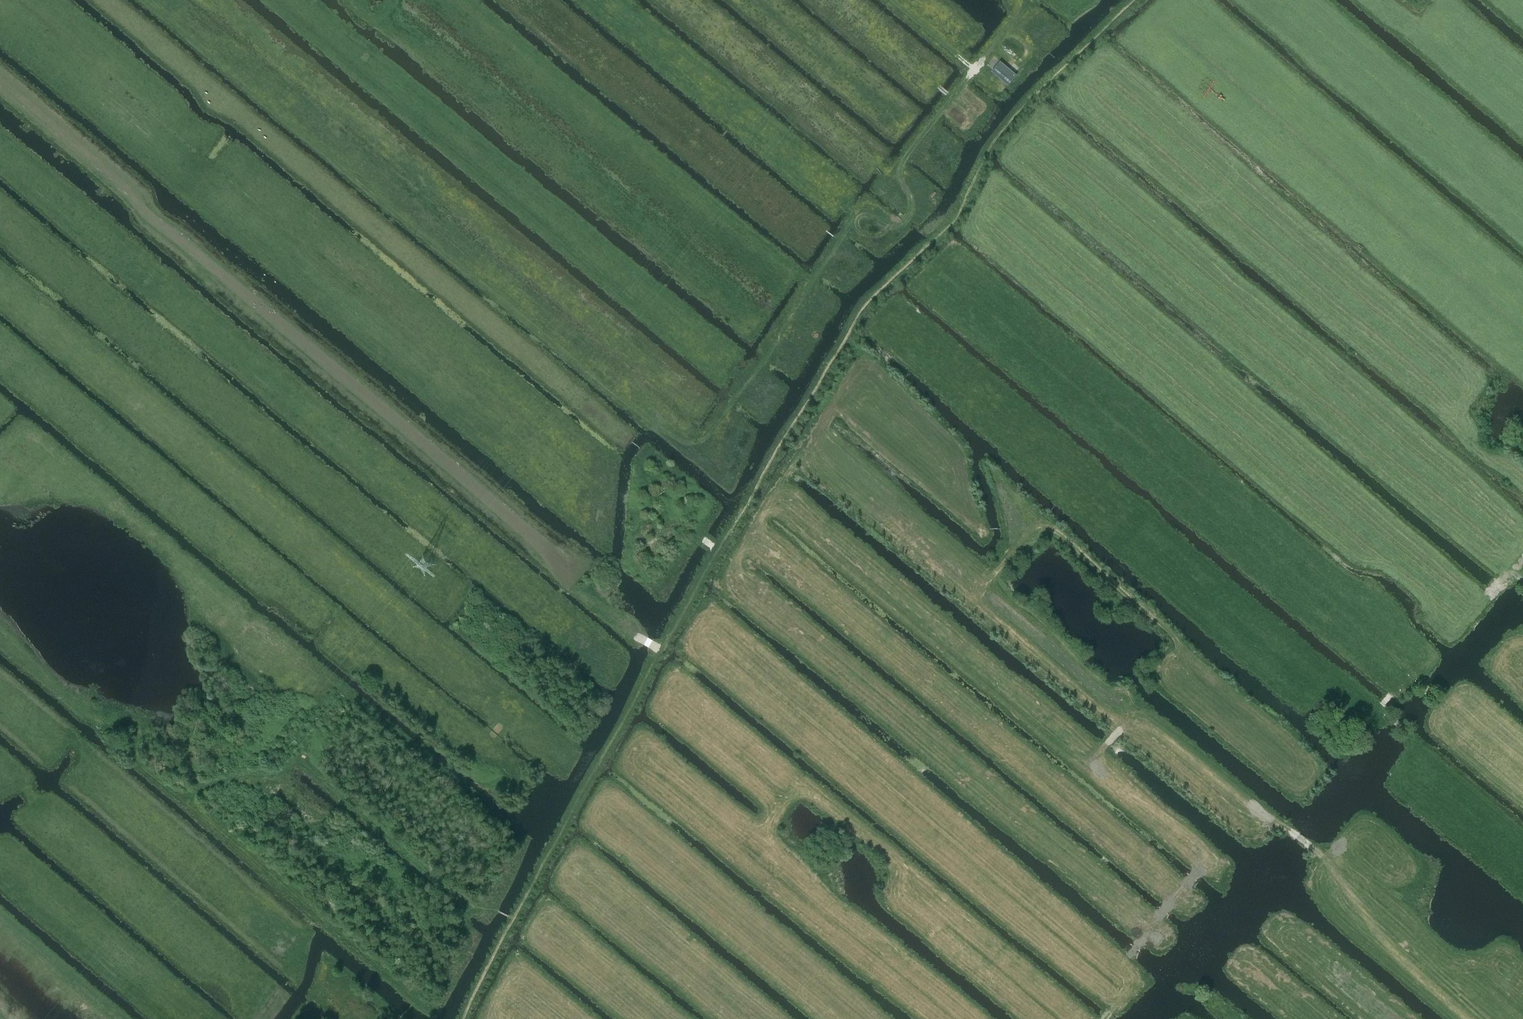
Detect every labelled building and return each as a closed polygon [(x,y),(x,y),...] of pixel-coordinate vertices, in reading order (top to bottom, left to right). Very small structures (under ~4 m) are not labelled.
[(1000,61),(991,71),(1008,86),(1017,75),(1000,61)]
